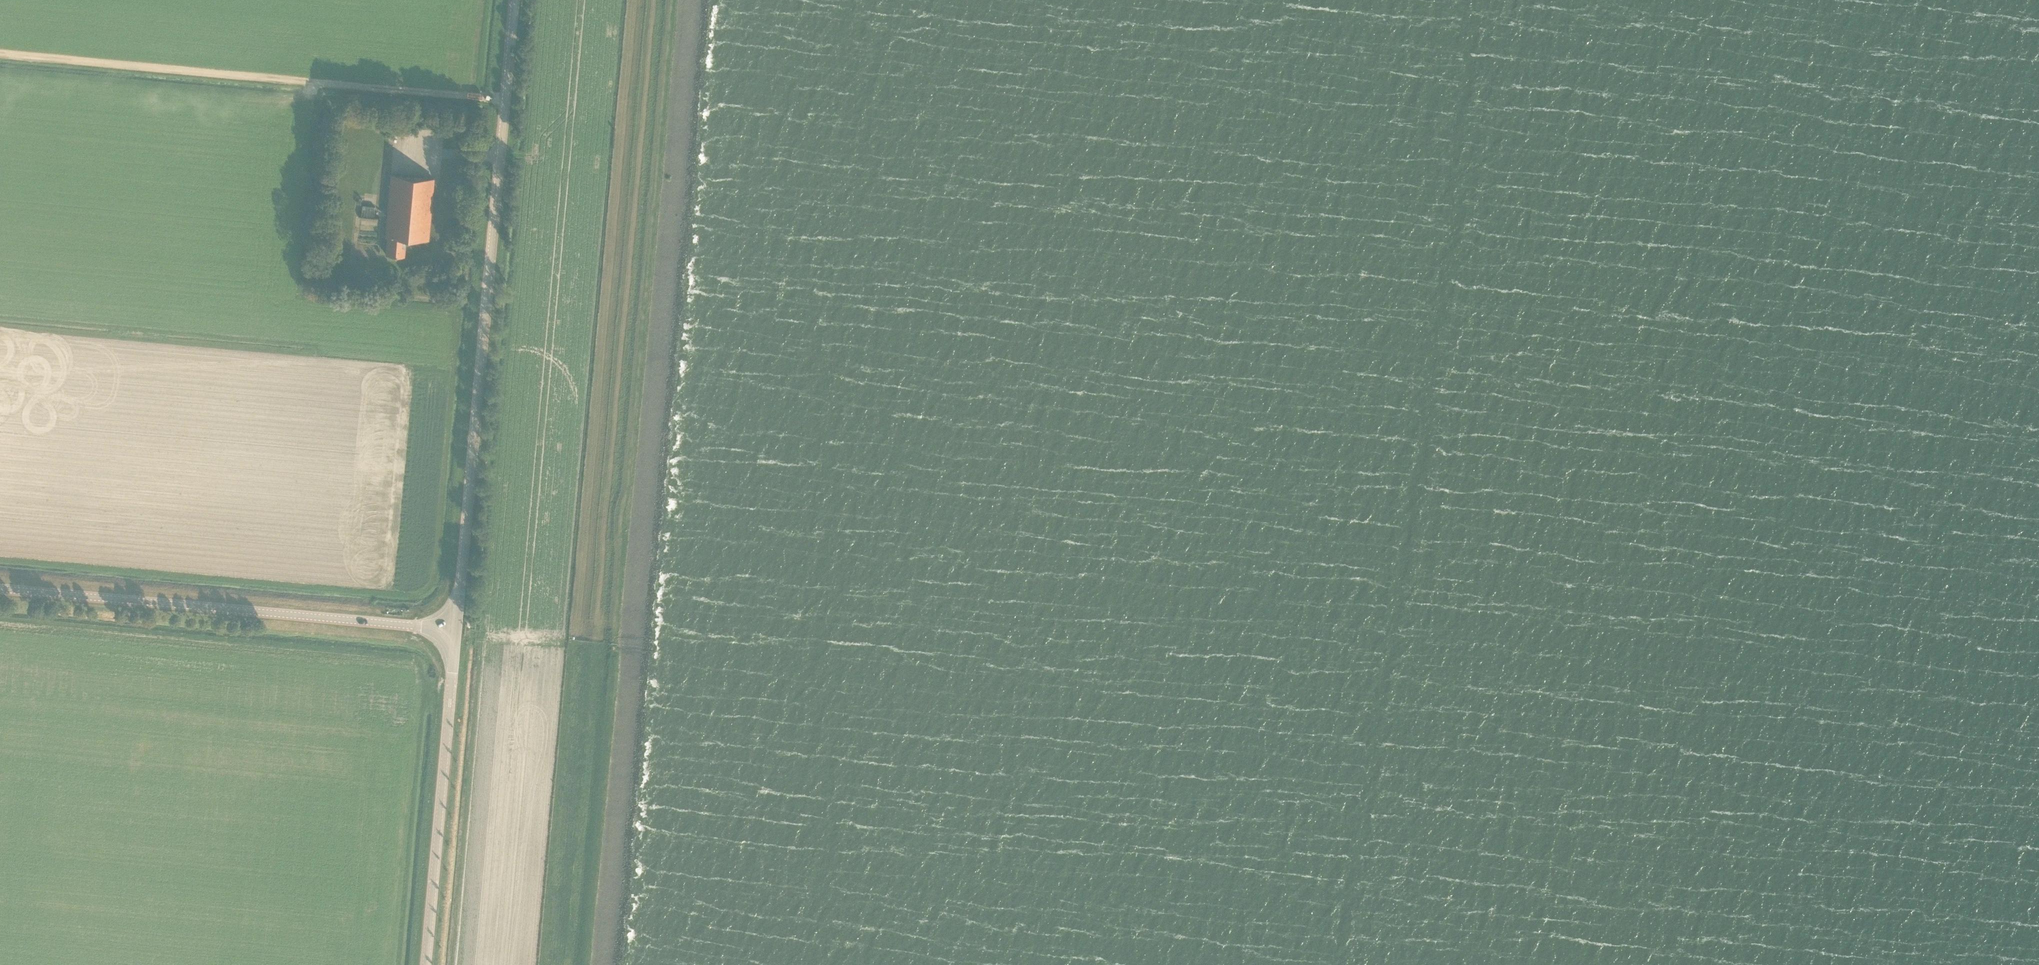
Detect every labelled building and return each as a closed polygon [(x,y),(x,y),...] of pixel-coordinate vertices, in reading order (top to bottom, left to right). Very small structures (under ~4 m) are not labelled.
[(386,254),(404,256),(405,237),(428,240),(434,178),(390,173),(385,237),(387,237),(386,254)] [(370,201),(371,193),(357,192),(357,200),(370,201)]
